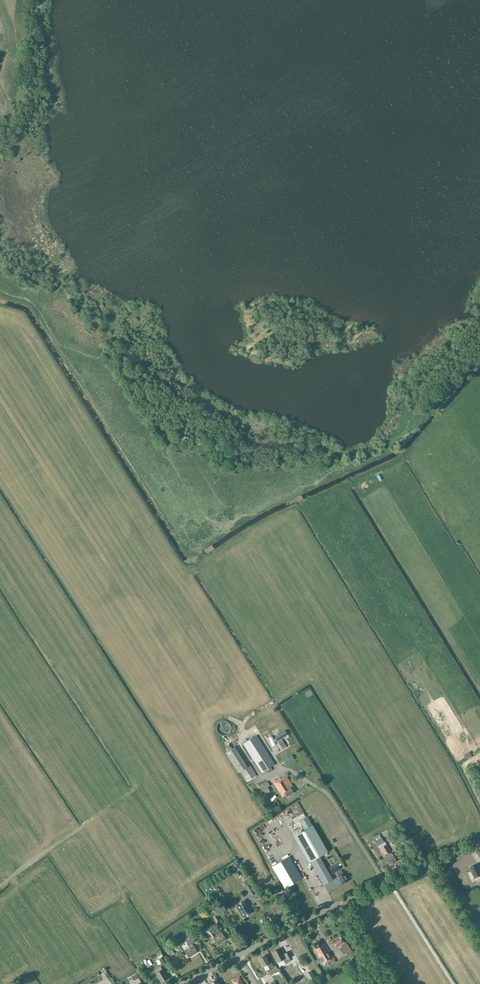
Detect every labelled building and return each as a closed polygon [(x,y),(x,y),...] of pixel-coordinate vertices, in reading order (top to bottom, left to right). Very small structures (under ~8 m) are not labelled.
[(231,730),(231,728),(231,726),(230,724),(228,722),(226,721),(224,721),(221,721),(219,722),(218,724),(217,726),(216,728),(217,730),(218,732),(219,734),(221,735),(224,735),(226,735),(228,734),(230,732),(231,730)] [(289,744),(295,740),(285,724),(279,728),(289,744)] [(262,773),(275,765),(256,736),(243,744),(262,773)] [(238,773),(239,772),(241,771),(247,767),(234,747),(225,752),(238,773)] [(247,767),(241,771),(247,782),(257,776),(250,765),(247,767)] [(293,786),(286,775),(280,779),(280,778),(275,781),(274,780),(273,780),(274,782),(273,782),(283,797),(286,795),(287,797),(294,793),(292,790),(293,789),(292,786),(293,786)] [(270,786),(267,781),(260,786),(266,795),(270,792),(267,787),(270,786)] [(296,820),(307,815),(305,812),(294,817),(296,820)] [(304,830),(294,836),(309,862),(311,861),(323,884),(332,879),(319,856),(327,852),(312,825),(307,817),(300,821),(304,830)] [(270,826),(277,822),(274,818),(267,822),(270,826)] [(375,841),(378,846),(384,842),(381,838),(379,834),(373,838),(375,841)] [(389,865),(397,861),(392,853),(390,854),(389,852),(391,851),(386,844),(380,848),(381,849),(379,850),(381,854),(383,853),(384,855),(385,855),(386,856),(384,857),(389,865)] [(289,857),(272,867),(285,888),(302,878),(289,857)] [(338,876),(343,884),(348,881),(343,873),(342,873),(340,869),(338,865),(337,863),(332,867),(331,866),(329,868),(332,874),(336,872),(338,876)] [(477,864),(470,867),(475,878),(479,876),(479,869),(477,864)] [(243,882),(246,887),(251,896),(256,893),(250,885),(247,880),(243,882)] [(243,918),(253,912),(245,900),(236,905),(243,918)] [(218,944),(226,939),(222,934),(221,931),(216,935),(212,929),(207,932),(211,938),(213,937),(218,944)] [(195,942),(191,935),(188,937),(189,939),(186,941),(187,943),(186,943),(188,946),(190,945),(191,947),(185,951),(189,958),(197,952),(193,946),(192,944),(195,942)] [(344,942),(342,937),(333,943),(335,948),(344,942)] [(334,959),(325,945),(325,946),(323,944),(322,944),(320,940),(313,944),(316,949),(314,949),(323,965),(326,963),(327,964),(334,959)] [(351,950),(346,942),(343,945),(348,953),(351,950)] [(280,948),(272,952),(280,966),(291,961),(289,958),(291,957),(288,952),(283,954),(280,948)] [(167,962),(163,956),(158,959),(162,965),(167,962)] [(265,956),(259,959),(263,966),(262,967),(265,974),(270,971),(269,969),(274,967),(271,962),(269,963),(265,956)] [(161,983),(168,978),(162,969),(161,970),(159,968),(154,971),(156,973),(161,983)] [(277,971),(270,975),(274,981),(280,977),(277,971)] [(305,974),(310,982),(315,979),(311,971),(305,974)] [(141,983),(139,978),(138,978),(136,974),(131,977),(134,981),(133,981),(135,983),(140,983),(141,983)]
